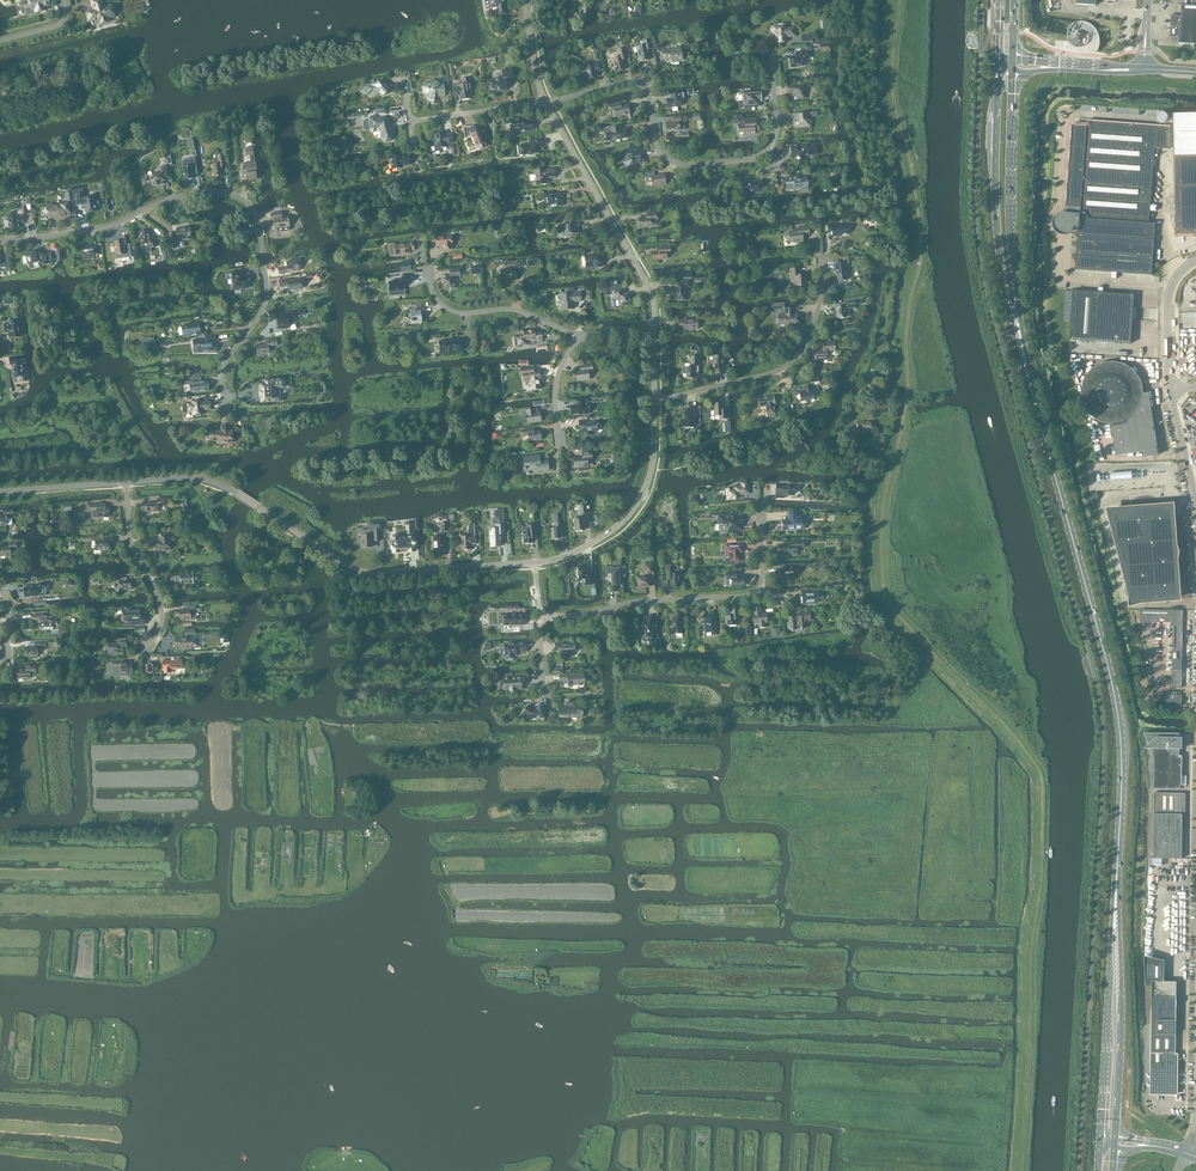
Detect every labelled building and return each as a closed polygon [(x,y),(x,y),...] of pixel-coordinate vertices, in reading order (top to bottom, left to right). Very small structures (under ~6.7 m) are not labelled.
[(26,9),(28,15),(36,13),(45,11),(44,7),(49,6),(49,5),(50,4),(49,0),(28,0),(31,8),(26,9)] [(100,19),(101,24),(108,22),(107,18),(113,16),(111,6),(102,8),(100,0),(96,0),(92,1),(94,10),(89,11),(91,22),(100,19)] [(504,0),(489,0),(489,3),(490,3),(491,8),(498,7),(499,15),(506,14),(505,6),(504,0)] [(1195,44),(1195,6),(1181,5),(1181,16),(1172,16),(1171,36),(1180,37),(1179,43),(1195,44)] [(794,28),(787,28),(786,23),(774,24),(772,25),(772,26),(771,27),(770,28),(770,30),(771,31),(772,33),(773,34),(774,34),(776,34),(777,43),(787,42),(786,36),(789,36),(789,37),(795,36),(794,28)] [(1074,30),(1071,38),(1081,43),(1085,35),(1074,30)] [(803,36),(801,36),(801,37),(802,44),(813,42),(812,35),(803,36)] [(641,46),(636,47),(640,62),(650,59),(648,50),(651,49),(649,40),(645,41),(640,42),(641,46)] [(619,72),(619,71),(625,70),(623,60),(627,59),(624,48),(617,50),(619,57),(612,58),(614,66),(613,68),(615,70),(616,72),(618,71),(619,72)] [(683,60),(680,48),(671,50),(671,51),(663,50),(662,58),(668,58),(671,58),(671,59),(671,64),(677,64),(677,62),(683,60)] [(791,67),(803,66),(802,59),(808,58),(807,51),(796,53),(796,57),(790,57),(791,67)] [(597,77),(596,71),(602,70),(600,62),(589,64),(589,65),(585,67),(585,68),(584,68),(583,69),(584,72),(585,73),(586,72),(588,79),(597,77)] [(508,89),(506,80),(513,79),(511,69),(502,70),(503,77),(500,77),(501,79),(492,80),(493,87),(494,86),(495,92),(503,91),(503,90),(508,89)] [(471,90),(469,78),(461,79),(462,84),(459,85),(459,84),(452,85),(454,96),(460,95),(461,100),(470,98),(471,97),(472,96),(471,94),(470,93),(469,93),(469,91),(471,90)] [(389,88),(383,80),(376,82),(375,85),(365,84),(365,87),(366,94),(368,96),(369,96),(368,96),(370,94),(373,97),(375,97),(379,93),(380,92),(383,96),(390,90),(389,88)] [(440,83),(436,80),(431,81),(431,83),(424,83),(422,87),(423,91),(428,95),(426,99),(430,102),(434,101),(435,97),(439,96),(438,95),(445,94),(443,83),(440,83)] [(805,98),(803,85),(787,87),(787,93),(788,93),(793,92),(793,96),(797,96),(797,99),(805,98)] [(743,101),(738,101),(738,107),(759,106),(759,97),(761,97),(761,91),(743,93),(743,101)] [(672,99),(666,99),(667,108),(672,107),(673,112),(678,112),(677,107),(681,106),(680,99),(684,99),(683,93),(671,95),(672,99)] [(610,105),(611,111),(610,111),(611,118),(616,117),(630,114),(628,105),(621,107),(620,103),(610,105)] [(796,129),(811,127),(812,121),(807,120),(807,113),(798,114),(798,121),(794,123),(796,129)] [(1174,114),(1178,234),(1195,234),(1195,114),(1174,114)] [(376,119),(376,118),(374,116),(371,117),(369,119),(371,130),(373,132),(376,131),(377,130),(381,133),(381,134),(382,139),(386,142),(391,141),(393,137),(393,132),(392,131),(392,130),(392,127),(391,126),(390,126),(388,125),(389,124),(388,120),(385,118),(376,119)] [(673,122),(666,123),(667,132),(686,129),(685,121),(687,121),(687,116),(672,118),(673,122)] [(519,119),(519,118),(509,119),(511,130),(515,130),(516,131),(525,129),(525,130),(534,129),(532,121),(524,122),(524,118),(519,119)] [(759,131),(758,123),(756,123),(755,119),(744,120),(744,124),(736,125),(737,135),(755,134),(755,132),(759,131)] [(1052,224),(1052,225),(1052,226),(1053,226),(1053,227),(1053,228),(1053,229),(1054,230),(1054,231),(1055,231),(1055,232),(1056,233),(1057,234),(1058,234),(1058,235),(1059,235),(1060,235),(1060,236),(1061,236),(1062,236),(1063,236),(1074,234),(1073,231),(1073,228),(1079,229),(1076,270),(1112,273),(1112,278),(1117,279),(1117,273),(1152,275),(1156,224),(1151,224),(1152,219),(1152,218),(1150,218),(1150,211),(1156,211),(1156,205),(1151,205),(1155,149),(1169,150),(1171,127),(1087,121),(1087,126),(1072,125),(1066,207),(1065,214),(1063,213),(1062,213),(1062,214),(1061,214),(1060,214),(1059,214),(1059,215),(1058,215),(1057,215),(1057,216),(1056,216),(1056,217),(1055,217),(1055,218),(1054,218),(1054,219),(1054,220),(1053,220),(1053,221),(1053,222),(1053,223),(1052,224)] [(484,143),(477,125),(463,127),(465,138),(474,137),(476,143),(475,144),(475,145),(476,150),(482,148),(482,144),(484,143)] [(605,130),(599,131),(599,133),(605,132),(606,135),(607,141),(610,141),(627,138),(626,131),(625,129),(621,130),(620,127),(605,130)] [(437,143),(437,145),(434,146),(435,152),(441,151),(443,147),(447,147),(446,144),(454,143),(452,134),(445,135),(445,134),(434,135),(435,143),(437,143)] [(533,154),(533,153),(536,153),(535,146),(542,145),(541,139),(530,140),(531,144),(517,146),(519,155),(528,154),(528,155),(529,155),(530,155),(530,156),(531,156),(531,155),(532,155),(532,154),(533,154)] [(810,145),(810,144),(805,144),(805,145),(802,146),(800,148),(797,145),(791,146),(792,154),(794,156),(795,154),(798,156),(797,158),(799,160),(800,159),(803,161),(807,156),(808,155),(816,155),(815,149),(816,149),(816,144),(810,145)] [(250,156),(254,155),(253,147),(246,148),(247,156),(250,156)] [(628,169),(636,167),(638,163),(643,162),(642,159),(644,159),(643,152),(626,155),(624,163),(628,169)] [(169,166),(174,165),(172,154),(166,155),(167,159),(168,159),(168,163),(169,166)] [(223,176),(222,167),(226,167),(224,154),(217,155),(218,164),(212,165),(214,178),(223,176)] [(257,169),(256,161),(255,162),(254,155),(250,156),(251,162),(243,164),(244,171),(243,171),(244,175),(246,175),(247,181),(258,179),(256,169),(257,169)] [(400,158),(400,156),(390,157),(391,159),(390,160),(389,161),(390,162),(391,163),(392,169),(397,168),(399,169),(400,169),(401,168),(402,168),(401,166),(410,165),(408,156),(400,158)] [(194,158),(181,160),(184,180),(194,179),(193,175),(197,174),(196,168),(198,167),(197,161),(195,162),(194,158)] [(156,175),(145,177),(147,185),(152,184),(152,186),(153,186),(164,184),(163,181),(167,180),(167,178),(169,178),(167,166),(161,167),(161,171),(156,173),(156,175)] [(555,177),(554,169),(545,170),(545,169),(534,170),(536,185),(546,183),(546,178),(555,177)] [(655,176),(654,172),(645,173),(646,179),(651,178),(653,186),(666,184),(665,178),(663,179),(663,175),(655,176)] [(806,179),(806,178),(802,178),(802,179),(799,179),(799,178),(798,178),(797,178),(797,179),(796,179),(796,180),(794,180),(794,178),(786,179),(787,186),(794,185),(794,187),(796,187),(796,190),(797,190),(798,190),(799,190),(800,189),(808,188),(807,179),(806,179)] [(763,187),(762,180),(753,181),(753,182),(743,182),(744,191),(749,191),(750,193),(750,194),(751,194),(752,194),(753,194),(754,193),(754,194),(763,193),(764,193),(765,192),(765,191),(765,189),(764,188),(764,187),(763,187)] [(553,195),(552,191),(544,193),(546,206),(557,204),(557,206),(565,205),(564,198),(562,199),(562,194),(553,195)] [(84,194),(75,195),(77,205),(85,204),(87,211),(87,212),(88,212),(89,212),(91,212),(91,211),(96,210),(95,207),(100,206),(99,201),(95,202),(94,197),(85,198),(84,194)] [(70,216),(69,209),(68,204),(53,207),(53,205),(47,206),(49,218),(55,217),(55,219),(70,216)] [(20,228),(19,224),(26,223),(26,222),(29,221),(27,213),(25,213),(24,208),(16,209),(17,215),(14,215),(14,218),(8,219),(10,229),(20,228)] [(639,228),(653,227),(652,221),(658,220),(657,212),(647,213),(647,218),(638,219),(639,228)] [(281,213),(271,214),(272,219),(275,219),(276,228),(277,227),(278,232),(290,230),(289,226),(288,221),(289,221),(289,220),(289,219),(288,217),(282,218),(281,213)] [(558,226),(557,226),(558,233),(559,233),(559,238),(563,237),(572,236),(571,234),(578,233),(578,226),(580,226),(580,221),(569,223),(570,224),(560,225),(558,226)] [(836,226),(835,224),(827,225),(828,233),(832,232),(833,237),(839,236),(839,235),(848,234),(846,225),(836,226)] [(174,233),(169,233),(171,244),(172,249),(185,247),(184,244),(184,241),(192,239),(190,226),(176,229),(177,233),(174,234),(174,233)] [(796,232),(788,233),(787,233),(785,234),(784,236),(785,238),(786,239),(788,240),(789,240),(789,243),(797,242),(797,243),(803,243),(802,236),(809,235),(808,227),(796,228),(796,232)] [(150,239),(148,230),(139,232),(142,249),(156,247),(155,238),(150,239)] [(759,233),(760,240),(776,238),(775,231),(759,233)] [(123,241),(114,242),(116,255),(115,255),(116,259),(132,257),(130,244),(128,245),(127,236),(122,237),(123,241)] [(451,249),(451,244),(453,244),(452,236),(435,238),(436,246),(444,245),(445,249),(444,250),(451,249)] [(395,244),(389,244),(391,255),(396,255),(407,254),(407,251),(409,251),(414,250),(413,241),(404,242),(404,244),(395,245),(395,244)] [(96,252),(95,249),(97,249),(96,242),(83,243),(85,254),(83,254),(84,260),(95,258),(94,257),(98,256),(97,252),(96,252)] [(654,260),(667,259),(666,253),(670,253),(670,247),(661,247),(661,251),(653,252),(654,260)] [(31,254),(26,255),(27,264),(33,263),(42,262),(43,265),(48,264),(46,254),(42,254),(41,250),(31,252),(31,254)] [(597,259),(597,255),(591,256),(591,255),(584,256),(586,270),(593,270),(592,268),(601,267),(601,262),(600,261),(599,259),(597,259)] [(537,258),(527,259),(528,267),(538,266),(537,258)] [(279,274),(286,273),(285,273),(299,271),(297,260),(287,262),(287,268),(278,269),(279,274)] [(410,261),(400,262),(401,272),(411,271),(410,261)] [(507,270),(497,271),(498,277),(501,277),(502,281),(508,280),(508,281),(516,280),(516,274),(517,274),(517,273),(517,272),(521,272),(519,263),(514,263),(514,268),(506,269),(507,270)] [(847,280),(844,263),(834,264),(836,273),(837,273),(838,281),(847,280)] [(800,275),(798,274),(798,273),(800,273),(799,268),(790,269),(790,277),(794,276),(795,286),(800,286),(801,286),(801,285),(807,285),(806,274),(800,275)] [(455,288),(453,276),(460,275),(459,270),(450,271),(451,277),(450,277),(450,278),(447,278),(447,277),(443,278),(445,289),(455,288)] [(243,276),(243,271),(232,272),(233,277),(234,277),(235,289),(249,287),(248,283),(251,282),(251,275),(243,276)] [(394,282),(389,282),(390,291),(392,291),(393,296),(402,295),(402,290),(403,290),(403,284),(410,284),(410,277),(402,277),(402,280),(394,280),(394,282)] [(302,289),(301,279),(290,281),(289,280),(279,281),(280,287),(288,286),(289,290),(302,289)] [(685,295),(685,287),(689,287),(689,282),(680,282),(680,285),(675,286),(675,294),(674,294),(674,300),(680,300),(680,301),(686,301),(686,295),(685,295)] [(618,290),(617,286),(610,287),(611,292),(614,291),(615,299),(614,299),(615,308),(621,307),(621,306),(630,305),(629,293),(623,294),(622,289),(618,290)] [(1072,321),(1071,340),(1131,344),(1132,332),(1134,295),(1103,293),(1103,291),(1103,288),(1099,288),(1098,291),(1098,293),(1074,291),(1072,321)] [(581,301),(580,293),(572,294),(560,295),(562,310),(574,309),(573,302),(581,301)] [(849,316),(849,309),(851,309),(851,306),(855,305),(854,301),(846,302),(842,303),(843,306),(836,307),(837,318),(846,317),(846,316),(849,316)] [(412,324),(422,323),(422,318),(425,318),(424,308),(414,310),(410,311),(410,315),(407,319),(411,322),(412,324)] [(794,316),(794,314),(793,308),(785,309),(785,315),(778,316),(778,317),(776,318),(776,319),(776,321),(776,322),(777,324),(779,324),(779,325),(784,325),(784,327),(799,326),(798,316),(794,316)] [(292,312),(277,315),(278,326),(279,326),(279,329),(290,327),(290,324),(293,324),(292,317),(292,312)] [(686,320),(686,318),(678,319),(679,328),(684,327),(684,330),(698,329),(697,319),(686,320)] [(20,337),(19,321),(9,322),(9,324),(5,324),(6,333),(10,332),(11,338),(20,337)] [(197,337),(207,335),(207,331),(201,332),(200,323),(186,325),(187,326),(182,326),(183,337),(191,336),(191,334),(197,333),(197,337)] [(520,337),(517,337),(518,346),(521,346),(521,345),(526,345),(527,345),(527,341),(535,340),(535,342),(542,341),(541,333),(535,334),(534,330),(526,331),(520,331),(520,337)] [(200,339),(193,340),(195,353),(200,352),(199,350),(208,349),(208,351),(217,350),(217,344),(212,345),(211,340),(216,339),(215,335),(205,336),(206,340),(200,341),(200,339)] [(258,355),(270,353),(269,347),(278,346),(277,339),(266,341),(267,344),(256,346),(258,355)] [(462,351),(461,339),(439,341),(440,348),(442,347),(442,353),(462,351)] [(823,352),(816,352),(817,357),(817,360),(822,360),(828,360),(830,360),(830,352),(835,351),(834,342),(830,342),(830,341),(829,340),(828,340),(827,340),(826,341),(826,342),(823,342),(823,352)] [(25,355),(10,357),(11,365),(12,365),(14,377),(15,382),(25,381),(24,376),(28,376),(26,365),(23,365),(23,364),(26,363),(25,355)] [(697,365),(697,356),(691,356),(691,367),(686,367),(686,368),(683,368),(683,374),(686,374),(686,378),(693,378),(694,365),(697,365)] [(723,365),(723,356),(713,356),(713,366),(716,366),(716,374),(725,374),(725,365),(723,365)] [(1134,370),(1124,364),(1112,362),(1100,364),(1090,371),(1083,381),(1081,393),(1083,405),(1090,415),(1100,422),(1111,424),(1116,455),(1144,450),(1146,457),(1158,455),(1149,408),(1150,407),(1147,391),(1147,390),(1146,390),(1146,389),(1145,388),(1145,387),(1145,386),(1145,385),(1145,384),(1145,383),(1146,382),(1142,382),(1141,381),(1141,380),(1143,379),(1139,372),(1137,374),(1134,370)] [(577,381),(590,379),(588,370),(593,370),(592,364),(585,365),(585,370),(575,371),(577,381)] [(538,371),(539,371),(534,372),(534,368),(520,370),(521,375),(525,375),(526,388),(532,387),(533,390),(540,389),(539,378),(540,377),(539,371),(538,371)] [(201,377),(190,379),(191,383),(190,383),(191,386),(191,392),(209,390),(207,381),(201,382),(201,377)] [(264,402),(278,401),(277,396),(275,396),(274,388),(284,387),(283,379),(265,381),(265,384),(259,385),(261,400),(264,400),(264,402)] [(801,401),(806,400),(806,402),(808,403),(810,403),(811,401),(811,399),(814,398),(813,390),(812,390),(811,386),(804,387),(805,391),(799,392),(801,401)] [(775,413),(774,405),(775,405),(773,396),(758,399),(760,407),(766,406),(767,415),(775,413)] [(571,414),(582,414),(588,414),(587,400),(576,400),(576,406),(571,406),(571,414)] [(191,403),(187,403),(188,413),(192,413),(193,416),(196,416),(198,417),(200,417),(202,415),(205,415),(204,412),(211,411),(210,402),(200,403),(200,401),(191,402),(191,403)] [(722,409),(721,403),(714,403),(714,416),(720,416),(720,419),(726,419),(726,409),(722,409)] [(878,414),(890,412),(889,406),(877,408),(878,414)] [(685,427),(694,427),(694,417),(696,417),(696,408),(687,408),(687,414),(684,414),(685,427)] [(535,413),(534,409),(526,410),(523,411),(523,415),(526,415),(528,423),(541,421),(540,412),(535,413)] [(587,422),(587,420),(579,421),(580,429),(588,429),(588,432),(598,431),(597,421),(587,422)] [(865,422),(865,420),(856,422),(857,429),(863,428),(863,431),(872,430),(871,421),(865,422)] [(229,431),(229,425),(222,425),(222,431),(213,432),(213,441),(219,441),(219,443),(233,443),(233,431),(229,431)] [(530,433),(529,429),(522,430),(523,436),(528,435),(529,442),(541,440),(540,431),(530,433)] [(576,446),(586,445),(585,435),(575,436),(576,446)] [(583,457),(574,458),(575,468),(578,468),(579,472),(585,471),(584,467),(588,467),(587,461),(592,461),(593,461),(591,448),(582,450),(582,453),(583,457)] [(540,461),(539,456),(524,458),(525,468),(525,470),(526,469),(530,468),(530,470),(537,469),(537,472),(548,470),(547,460),(540,461)] [(794,495),(794,486),(785,486),(785,484),(777,483),(776,492),(776,498),(784,498),(784,495),(794,495)] [(743,492),(748,492),(747,484),(742,485),(742,486),(734,487),(734,489),(726,490),(728,499),(739,498),(738,494),(743,494),(743,492)] [(157,499),(158,503),(147,503),(147,513),(158,512),(158,507),(166,506),(166,503),(171,503),(171,498),(157,499)] [(91,512),(93,511),(93,518),(104,517),(104,520),(109,520),(109,517),(109,508),(100,508),(100,504),(90,505),(91,512)] [(575,531),(584,530),(582,514),(586,513),(586,505),(580,505),(581,514),(578,514),(579,518),(574,518),(575,531)] [(1179,554),(1177,546),(1174,505),(1105,509),(1127,592),(1128,609),(1140,606),(1181,603),(1178,558),(1179,554)] [(3,515),(0,515),(0,525),(7,524),(7,515),(14,515),(14,509),(3,509),(3,515)] [(798,517),(797,511),(789,512),(789,520),(782,520),(783,530),(804,529),(803,516),(798,517)] [(560,524),(560,522),(561,522),(560,514),(554,515),(555,523),(556,522),(557,524),(555,525),(555,528),(551,529),(552,540),(559,539),(559,535),(563,535),(562,524),(560,524)] [(734,516),(734,515),(718,516),(718,521),(719,521),(719,531),(726,530),(726,533),(737,533),(737,531),(739,531),(739,530),(740,530),(740,529),(741,529),(741,528),(740,527),(739,526),(738,526),(738,523),(742,523),(741,515),(734,516)] [(468,530),(469,536),(461,537),(462,550),(471,550),(470,544),(476,544),(475,536),(475,522),(474,522),(474,521),(472,522),(471,523),(470,524),(469,526),(469,527),(468,528),(468,530)] [(374,530),(361,531),(361,535),(362,547),(372,547),(372,541),(374,541),(380,541),(379,530),(379,525),(373,525),(374,530)] [(496,546),(501,545),(500,535),(504,534),(504,525),(496,525),(497,532),(490,533),(491,546),(495,546),(496,546)] [(533,543),(532,538),(532,534),(535,534),(534,525),(522,526),(524,544),(533,543)] [(159,551),(170,550),(170,545),(170,542),(170,533),(165,533),(165,534),(162,534),(162,538),(160,539),(160,541),(158,541),(159,551)] [(392,541),(391,541),(392,550),(393,549),(393,552),(400,552),(400,551),(409,551),(410,551),(415,550),(415,551),(416,551),(415,548),(416,548),(415,539),(415,537),(399,538),(399,537),(398,538),(398,535),(392,535),(393,538),(392,538),(392,541)] [(435,552),(445,551),(444,536),(434,537),(435,552)] [(106,551),(106,550),(110,549),(109,542),(113,542),(113,537),(105,538),(105,540),(95,540),(96,551),(102,550),(102,551),(106,551)] [(797,556),(797,553),(797,548),(804,548),(804,541),(791,542),(791,545),(783,546),(784,554),(792,553),(792,556),(797,556)] [(6,556),(6,558),(12,558),(12,555),(11,555),(11,553),(15,553),(16,552),(17,552),(17,549),(17,542),(9,543),(9,547),(0,547),(0,556),(6,556)] [(726,550),(725,550),(726,562),(740,561),(739,552),(743,552),(743,544),(725,545),(726,550)] [(667,568),(666,568),(667,578),(670,578),(671,586),(680,586),(679,573),(675,574),(675,568),(674,568),(674,567),(672,565),(669,565),(667,567),(667,568)] [(587,575),(586,566),(578,567),(579,580),(585,579),(585,585),(592,584),(591,575),(587,575)] [(780,581),(794,580),(793,573),(799,572),(798,566),(785,568),(785,572),(780,572),(780,581)] [(620,585),(619,567),(608,568),(608,575),(611,575),(612,585),(611,585),(611,592),(616,592),(615,585),(620,585)] [(736,571),(726,572),(726,579),(728,579),(729,585),(731,586),(732,586),(745,585),(744,576),(740,576),(740,575),(736,575),(736,571)] [(194,583),(193,573),(171,575),(171,580),(180,579),(181,584),(194,583)] [(639,587),(650,586),(649,576),(638,577),(639,587)] [(127,581),(126,577),(116,578),(116,583),(119,583),(119,590),(133,589),(132,581),(127,581)] [(25,597),(38,596),(46,595),(45,587),(49,587),(49,582),(40,583),(40,586),(24,587),(25,597)] [(809,592),(808,590),(801,591),(802,604),(809,603),(810,605),(815,605),(814,601),(819,601),(818,592),(809,592)] [(200,609),(196,609),(195,605),(185,606),(185,610),(179,611),(180,619),(191,618),(191,619),(192,620),(195,620),(196,619),(196,615),(195,614),(195,613),(196,613),(196,612),(200,612),(200,609)] [(761,607),(753,608),(753,615),(754,624),(757,623),(757,628),(764,627),(764,623),(767,622),(766,613),(761,614),(761,607)] [(726,625),(736,624),(736,619),(739,619),(739,609),(730,610),(731,616),(725,616),(726,625)] [(145,624),(145,623),(145,619),(141,619),(141,610),(125,611),(126,620),(128,620),(128,624),(133,624),(137,623),(138,624),(145,624)] [(1172,622),(1172,688),(1182,688),(1183,611),(1140,611),(1140,622),(1172,622)] [(718,628),(717,612),(710,612),(710,617),(704,618),(706,633),(712,632),(712,635),(719,634),(719,628),(718,628)] [(789,622),(787,623),(788,627),(789,628),(788,628),(788,629),(788,630),(789,631),(790,631),(791,631),(792,631),(793,631),(794,630),(796,631),(801,631),(802,629),(803,628),(803,629),(804,629),(805,629),(805,628),(806,628),(806,627),(806,626),(806,625),(805,625),(806,624),(806,621),(811,620),(810,612),(801,613),(802,617),(800,617),(799,619),(797,619),(795,617),(789,618),(789,622)] [(673,634),(682,633),(682,624),(684,624),(683,614),(675,615),(675,620),(672,620),(673,634)] [(48,615),(33,615),(33,620),(40,620),(40,627),(41,627),(41,630),(53,629),(53,626),(54,626),(53,625),(57,625),(58,624),(57,618),(56,617),(53,618),(53,616),(48,616),(48,615)] [(504,615),(499,616),(499,624),(509,624),(509,625),(524,624),(524,615),(504,615)] [(639,623),(638,624),(639,628),(640,628),(640,629),(640,630),(644,633),(643,634),(644,637),(644,638),(644,639),(645,639),(646,639),(646,640),(647,640),(649,639),(649,640),(649,646),(655,646),(655,640),(654,630),(657,630),(655,616),(647,617),(647,621),(644,621),(644,622),(640,622),(639,623)] [(627,632),(635,631),(634,623),(626,624),(627,632)] [(229,642),(229,634),(220,634),(221,639),(224,639),(225,642),(229,642)] [(199,649),(199,637),(174,639),(175,648),(176,650),(178,652),(180,650),(199,649)] [(124,654),(124,649),(127,649),(127,641),(117,642),(117,644),(108,644),(109,652),(117,652),(117,654),(124,654)] [(562,651),(562,654),(564,654),(564,656),(565,657),(567,658),(569,658),(570,657),(570,655),(570,654),(575,653),(574,643),(565,644),(564,642),(555,642),(555,651),(562,651)] [(45,643),(42,643),(34,643),(35,647),(26,647),(26,656),(38,656),(38,649),(42,649),(42,646),(45,646),(45,643)] [(526,643),(505,644),(505,656),(506,656),(506,658),(507,658),(508,660),(508,661),(513,661),(514,660),(514,658),(516,658),(516,656),(517,655),(517,652),(527,651),(526,643)] [(171,661),(163,661),(163,670),(164,670),(164,673),(171,673),(171,669),(183,669),(182,660),(179,660),(179,657),(171,657),(171,661)] [(126,661),(113,661),(113,667),(113,675),(128,675),(128,673),(134,673),(134,669),(133,669),(132,665),(127,665),(126,661)] [(552,672),(562,672),(562,662),(552,662),(552,672)] [(26,669),(17,670),(18,679),(30,678),(33,678),(33,677),(34,676),(36,675),(36,672),(36,665),(36,663),(26,664),(26,669)] [(584,685),(584,674),(568,675),(568,674),(560,675),(560,682),(568,681),(569,687),(573,686),(573,689),(578,688),(578,686),(579,686),(579,685),(584,685)] [(503,680),(499,681),(499,689),(504,688),(504,690),(508,690),(508,691),(509,691),(510,692),(511,692),(512,692),(513,692),(514,691),(514,690),(521,689),(521,685),(524,685),(524,676),(513,677),(513,678),(503,679),(503,680)] [(1166,704),(1182,705),(1182,695),(1177,695),(1177,692),(1172,692),(1172,695),(1167,695),(1166,704)] [(545,718),(544,705),(536,705),(536,709),(532,709),(528,706),(522,712),(529,719),(545,718)] [(577,708),(577,705),(569,705),(568,707),(559,708),(559,718),(572,717),(572,718),(577,718),(577,717),(582,717),(582,716),(582,708),(581,707),(577,708)] [(1180,748),(1180,733),(1144,733),(1150,748),(1154,760),(1154,761),(1154,789),(1180,789),(1180,785),(1182,785),(1182,756),(1180,756),(1180,749),(1180,748)] [(1186,793),(1155,793),(1154,858),(1182,858),(1183,830),(1183,820),(1186,820),(1186,793)] [(1149,972),(1145,972),(1148,1026),(1152,1026),(1151,1077),(1151,1096),(1163,1096),(1178,1096),(1178,1064),(1178,1054),(1176,1054),(1177,982),(1168,982),(1168,980),(1165,980),(1165,961),(1155,959),(1155,962),(1149,962),(1149,972)]
